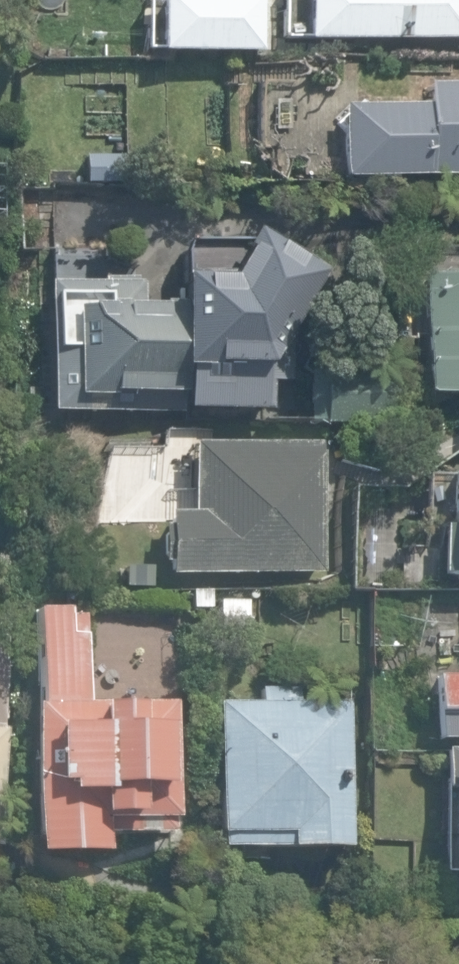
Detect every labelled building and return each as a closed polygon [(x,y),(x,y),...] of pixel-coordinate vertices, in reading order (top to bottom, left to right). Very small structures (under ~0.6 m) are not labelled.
[(158,54),(260,52),(259,0),(157,0),(158,54)] [(304,43),(456,42),(456,47),(458,47),(458,0),(304,0),(304,43)] [(340,180),(458,180),(458,85),(426,85),(426,108),(340,108),(340,180)] [(47,282),(48,413),(268,411),(268,366),(320,273),(247,234),(227,270),(179,270),(179,281),(174,280),(175,303),(160,303),(160,307),(141,308),(141,282),(135,282),(135,276),(103,276),(103,282),(47,282)] [(420,278),(420,398),(458,398),(458,278),(420,278)] [(323,424),(323,426),(392,425),(391,370),(306,372),(307,424),(323,424)] [(166,507),(168,575),(322,570),(318,444),(189,448),(190,507),(166,507)] [(450,584),(458,583),(458,472),(448,472),(449,498),(429,498),(430,548),(449,548),(450,584)] [(191,592),(191,610),(210,609),(210,591),(191,592)] [(218,601),(219,634),(247,634),(247,600),(218,601)] [(31,708),(33,856),(102,855),(101,834),(169,833),(168,821),(173,821),(172,706),(84,707),(83,619),(68,619),(68,610),(35,611),(36,708),(31,708)] [(458,737),(458,680),(441,679),(440,737),(458,737)] [(219,835),(219,848),(347,848),(347,702),(296,702),(296,689),(259,689),(260,704),(222,705),(216,705),(216,835),(219,835)] [(445,751),(446,790),(458,789),(458,750),(445,751)]
